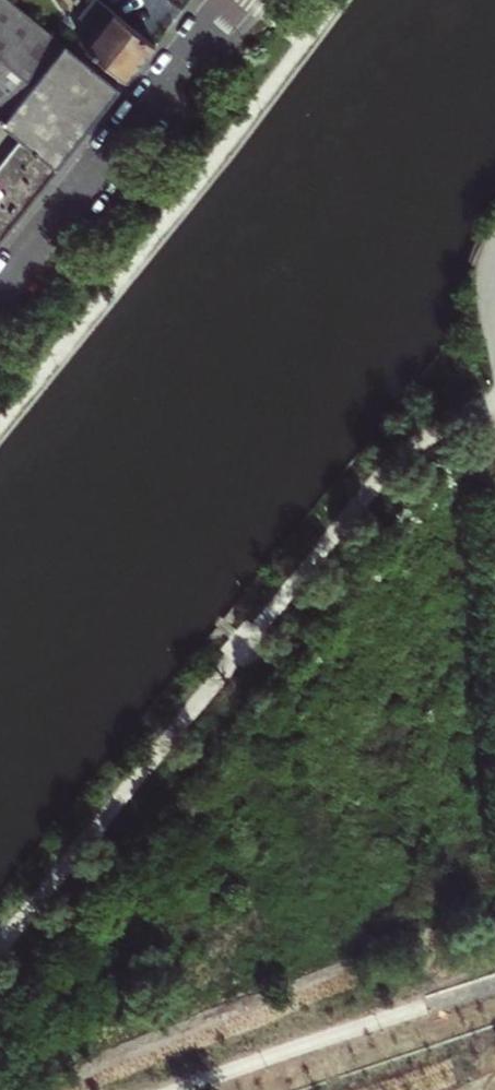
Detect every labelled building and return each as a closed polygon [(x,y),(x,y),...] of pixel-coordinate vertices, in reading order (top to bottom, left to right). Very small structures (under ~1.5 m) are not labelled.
[(17,139),(54,170),(86,130),(118,89),(72,51),(9,0),(0,0),(0,124),(17,139)] [(118,89),(133,71),(153,45),(97,0),(94,0),(80,17),(92,27),(72,51),(118,89)] [(17,139),(0,124),(0,160),(17,139)] [(17,139),(0,160),(0,237),(34,195),(54,170),(17,139)]
